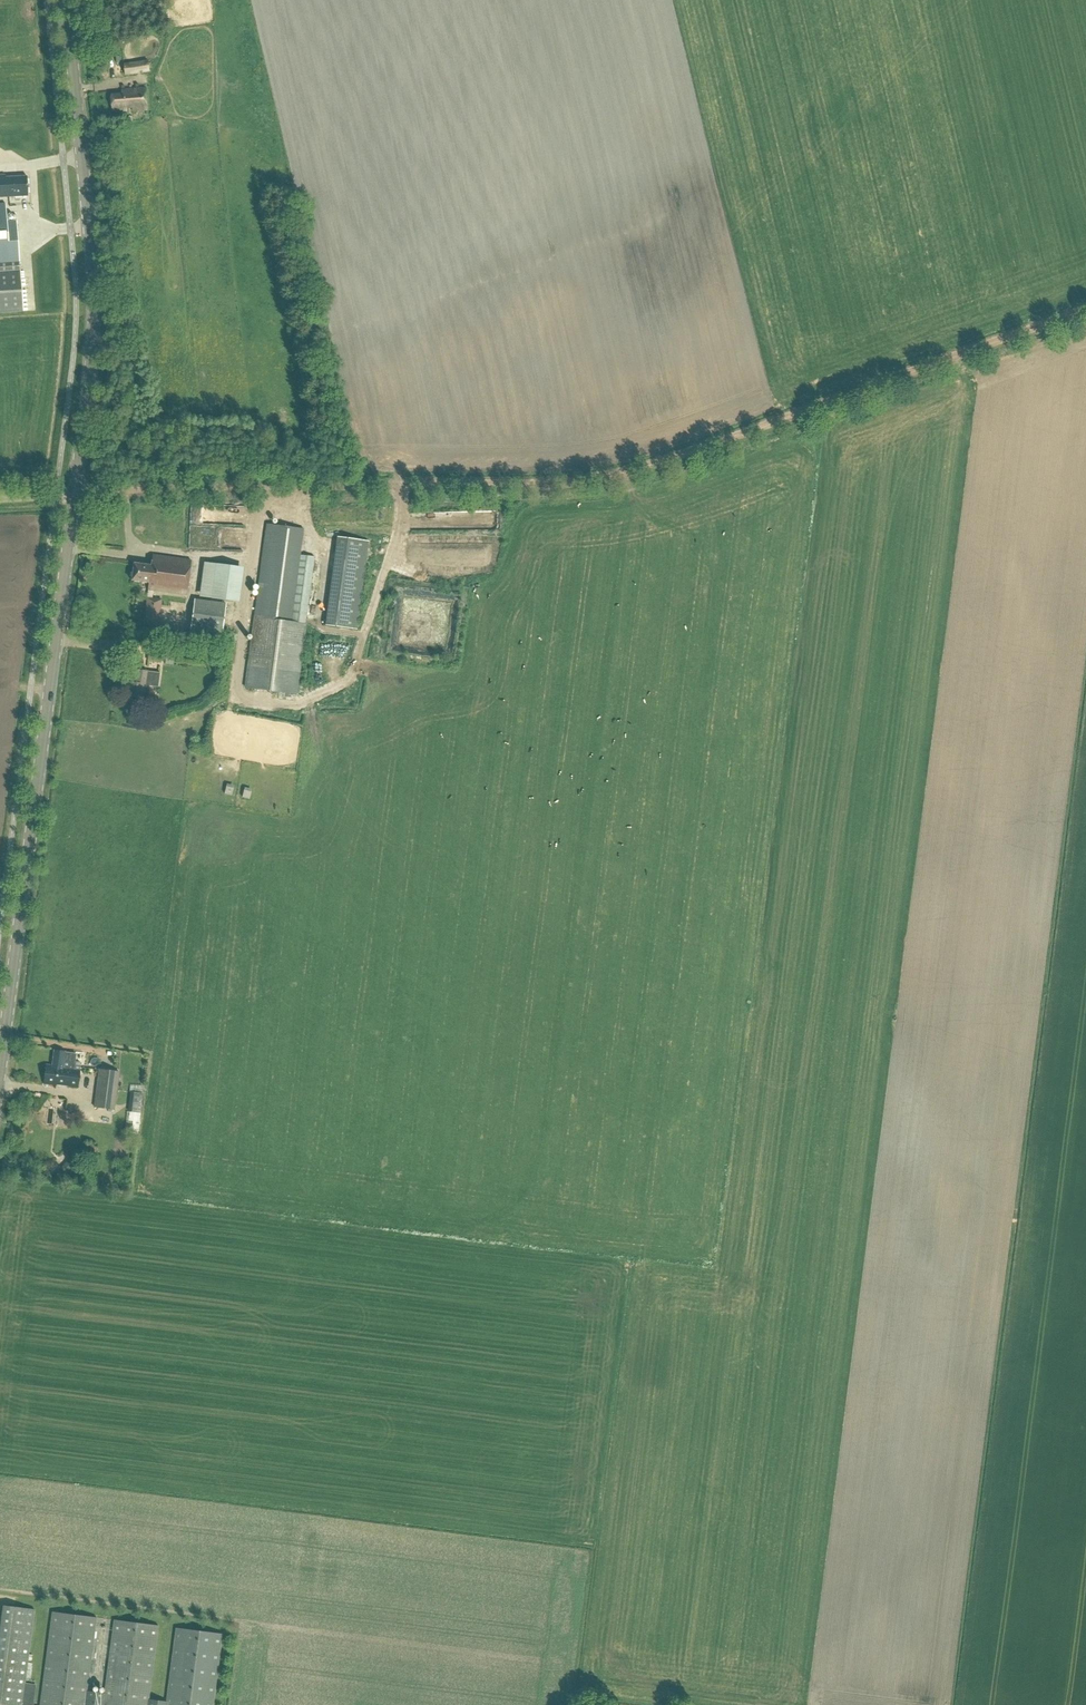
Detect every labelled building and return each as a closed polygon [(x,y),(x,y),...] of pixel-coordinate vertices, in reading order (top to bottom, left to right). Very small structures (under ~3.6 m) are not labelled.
[(124,76),(149,72),(147,60),(122,64),(124,76)] [(147,110),(145,87),(120,89),(121,93),(110,94),(111,112),(122,111),(122,112),(126,111),(126,109),(131,108),(132,112),(147,110)] [(4,176),(0,176),(0,198),(28,197),(27,177),(5,179),(4,176)] [(20,307),(14,218),(0,219),(0,309),(20,307)] [(297,694),(314,557),(300,555),(303,528),(265,523),(245,688),(297,694)] [(186,543),(211,547),(212,536),(188,532),(186,543)] [(363,544),(331,540),(321,626),(354,630),(363,544)] [(188,595),(193,561),(155,556),(153,566),(136,564),(133,581),(150,584),(149,590),(188,595)] [(158,628),(161,599),(146,597),(142,626),(158,628)] [(221,644),(227,603),(195,598),(189,640),(221,644)] [(157,686),(158,673),(138,670),(137,684),(130,683),(127,707),(141,709),(142,700),(144,700),(146,685),(157,686)] [(189,739),(188,745),(199,747),(201,741),(189,739)] [(223,783),(220,794),(228,796),(230,785),(223,783)] [(238,798),(246,800),(248,789),(240,787),(238,798)] [(76,1055),(75,1055),(66,1053),(66,1052),(55,1050),(53,1066),(47,1066),(44,1085),(56,1086),(56,1084),(63,1085),(63,1087),(78,1089),(80,1070),(75,1069),(76,1055)] [(114,1110),(119,1071),(99,1069),(94,1108),(114,1110)] [(140,1113),(142,1092),(129,1091),(127,1111),(140,1113)] [(67,1162),(60,1169),(66,1174),(74,1165),(70,1162),(67,1162)] [(35,1610),(3,1606),(0,1628),(0,1703),(17,1704),(33,1704),(36,1685),(25,1683),(35,1610)] [(87,1691),(96,1619),(52,1612),(39,1704),(213,1704),(223,1634),(175,1628),(165,1700),(148,1698),(158,1627),(114,1621),(104,1693),(87,1691)]
